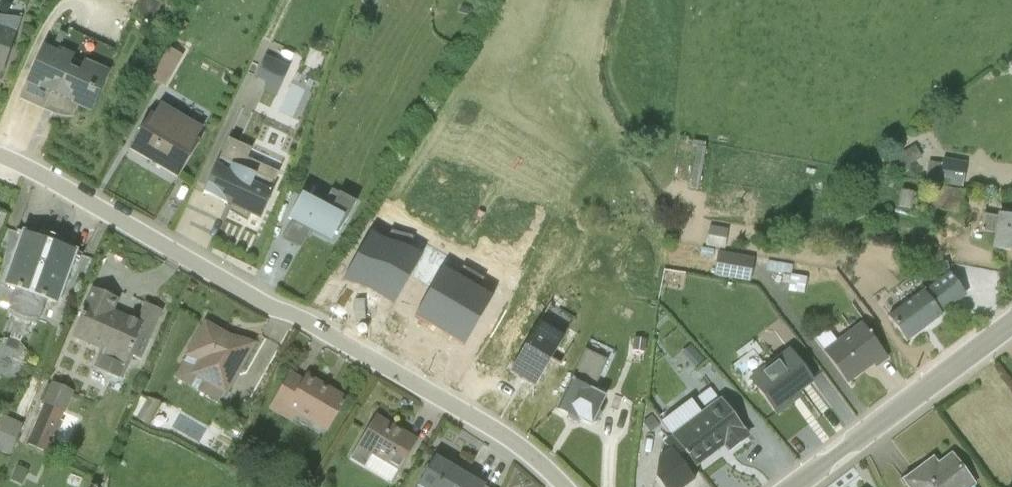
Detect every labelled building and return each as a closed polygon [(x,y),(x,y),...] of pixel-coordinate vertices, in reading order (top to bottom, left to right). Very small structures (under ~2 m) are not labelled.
[(134,9),(156,19),(163,0),(138,0),(134,9)] [(4,61),(21,12),(0,10),(0,60),(4,61)] [(46,40),(20,94),(53,109),(64,112),(74,112),(79,100),(91,106),(119,45),(72,24),(69,31),(59,26),(53,42),(46,40)] [(170,41),(152,73),(166,80),(184,49),(170,41)] [(267,48),(256,72),(267,77),(265,83),(278,89),(291,59),(267,48)] [(152,105),(130,143),(179,172),(201,134),(198,133),(205,121),(162,96),(156,107),(152,105)] [(230,132),(204,187),(228,198),(230,194),(235,196),(230,206),(248,216),(252,208),(261,211),(274,183),(272,182),(280,166),(249,152),(253,143),(230,132)] [(696,145),(689,187),(699,189),(706,142),(692,139),(692,145),(696,145)] [(915,144),(895,156),(903,171),(913,165),(912,162),(922,156),(915,144)] [(928,160),(925,178),(938,181),(937,183),(961,187),(966,161),(943,157),(942,162),(928,160)] [(308,222),(312,224),(332,235),(336,227),(338,228),(349,212),(357,196),(333,183),(325,199),(303,187),(289,212),(293,214),(283,232),(298,240),(308,222)] [(933,184),(929,206),(961,213),(965,190),(933,184)] [(901,189),(897,205),(911,208),(914,191),(901,189)] [(981,230),(993,232),(991,246),(1011,250),(1011,218),(983,213),(981,230)] [(308,222),(298,240),(302,242),(312,224),(308,222)] [(684,233),(683,240),(725,248),(728,227),(709,224),(707,237),(684,233)] [(45,238),(38,232),(18,225),(17,226),(22,228),(2,281),(6,283),(6,281),(14,284),(7,305),(12,310),(18,314),(22,316),(28,318),(36,318),(39,318),(47,295),(56,298),(55,300),(58,301),(78,248),(81,250),(82,248),(62,241),(55,241),(49,239),(45,238)] [(55,241),(62,241),(63,237),(58,232),(53,230),(48,228),(40,229),(38,232),(45,238),(49,239),(55,241)] [(718,250),(713,274),(749,280),(754,257),(718,250)] [(761,268),(790,273),(792,264),(763,258),(761,268)] [(948,271),(887,317),(906,341),(941,315),(939,312),(965,293),(948,271)] [(806,276),(790,273),(788,290),(803,292),(806,276)] [(93,284),(72,333),(104,346),(102,350),(125,360),(130,350),(141,355),(163,306),(146,298),(137,318),(112,307),(118,294),(93,284)] [(206,318),(173,377),(218,402),(251,344),(206,318)] [(827,329),(814,339),(846,382),(872,363),(874,366),(887,356),(861,321),(836,340),(827,329)] [(633,337),(632,349),(645,351),(646,338),(633,337)] [(759,371),(749,378),(776,414),(792,402),(789,398),(812,381),(788,348),(758,370),(759,371)] [(585,349),(556,407),(568,412),(569,418),(576,421),(581,419),(590,424),(596,422),(599,414),(597,410),(603,396),(592,391),(607,359),(585,349)] [(290,374),(269,410),(291,423),(296,415),(327,432),(343,404),(342,403),(344,398),(306,376),(303,381),(290,374)] [(45,399),(27,439),(47,448),(53,432),(57,433),(64,417),(62,416),(74,387),(52,378),(51,381),(48,380),(40,397),(45,399)] [(669,433),(694,465),(724,443),(728,449),(746,436),(710,387),(697,397),(705,408),(701,412),(691,399),(660,421),(669,433)] [(149,393),(138,414),(149,420),(160,399),(149,393)] [(0,416),(0,447),(10,451),(23,420),(2,411),(0,416)] [(375,416),(349,459),(391,483),(416,441),(375,416)] [(669,433),(661,439),(655,479),(661,486),(684,486),(694,480),(686,471),(694,465),(669,433)] [(435,457),(417,486),(483,486),(485,483),(460,468),(458,471),(435,458),(437,455),(436,454),(435,457)] [(458,471),(460,468),(453,462),(445,457),(435,454),(435,457),(436,454),(437,455),(435,458),(458,471)] [(908,486),(973,486),(950,456),(930,471),(925,464),(920,469),(904,481),(908,486)] [(17,462),(10,477),(22,482),(29,467),(17,462)]
